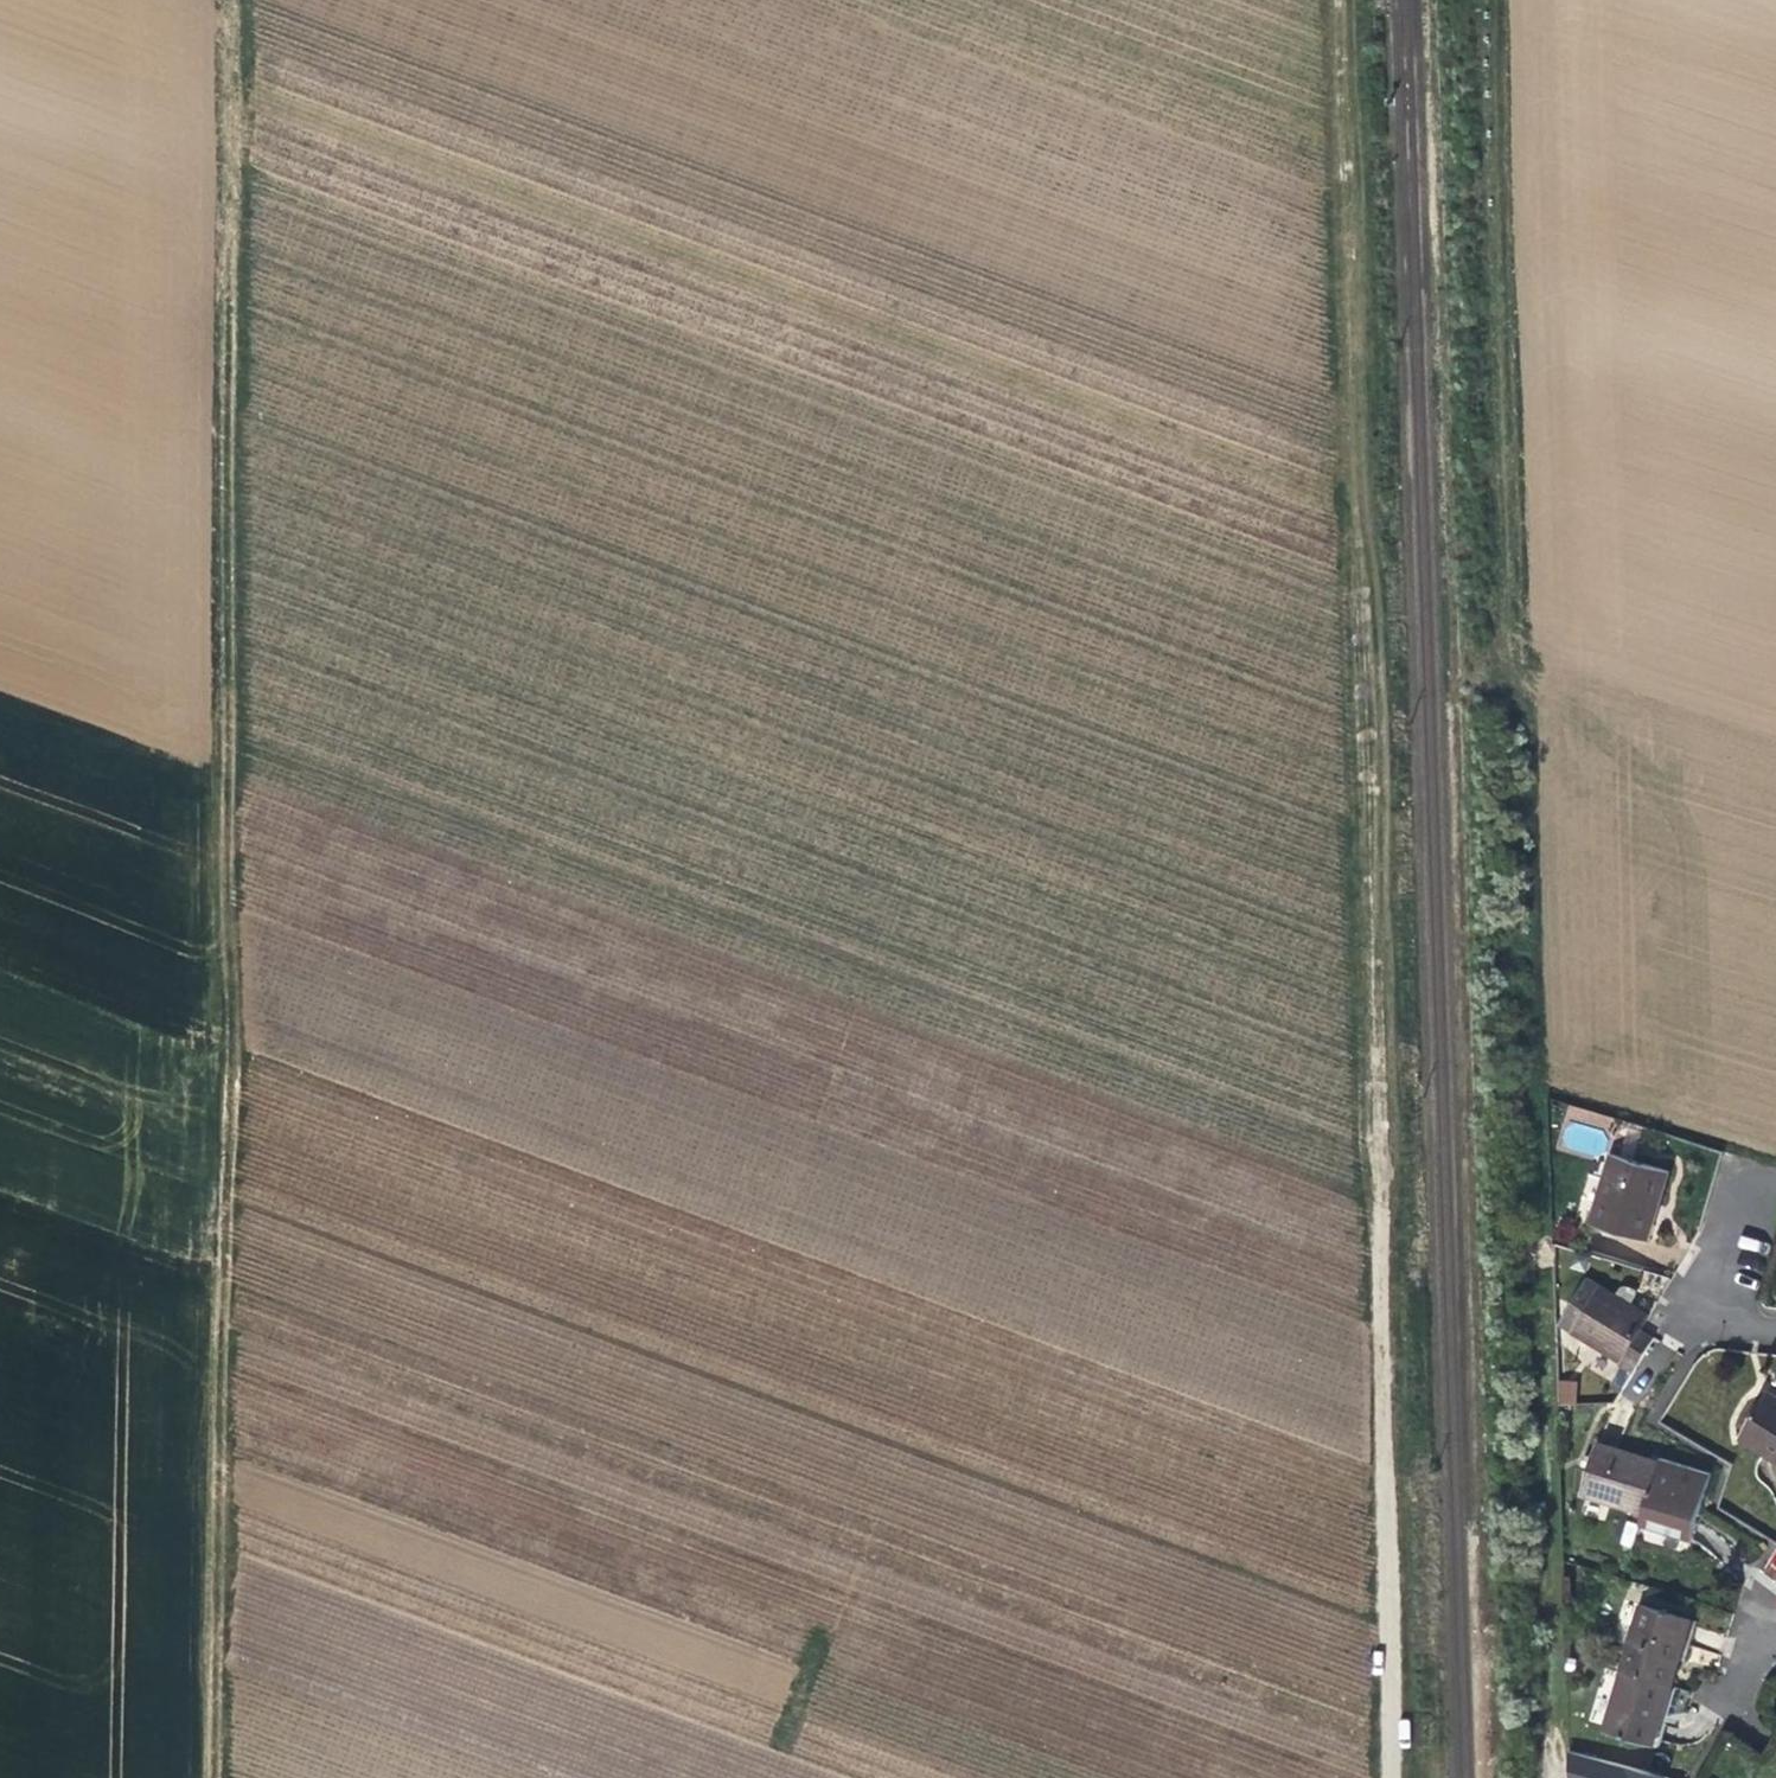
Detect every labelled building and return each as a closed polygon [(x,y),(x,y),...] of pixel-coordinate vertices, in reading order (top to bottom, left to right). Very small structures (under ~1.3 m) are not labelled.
[(1654,1213),(1668,1171),(1613,1154),(1591,1224),(1646,1241),(1654,1213)] [(1653,1338),(1640,1330),(1647,1317),(1619,1300),(1597,1287),(1571,1330),(1635,1370),(1653,1338)] [(1557,1380),(1557,1405),(1575,1406),(1576,1380),(1557,1380)] [(1773,1398),(1766,1394),(1738,1438),(1775,1461),(1775,1400),(1773,1398)] [(1643,1513),(1658,1464),(1638,1458),(1595,1445),(1591,1457),(1584,1455),(1581,1465),(1588,1467),(1580,1494),(1643,1513)] [(1700,1509),(1711,1474),(1659,1458),(1658,1464),(1643,1513),(1638,1526),(1690,1543),(1700,1509)] [(1678,1658),(1690,1620),(1640,1605),(1620,1672),(1670,1686),(1678,1658)] [(1664,1706),(1670,1686),(1620,1672),(1602,1732),(1652,1747),(1664,1706)]
